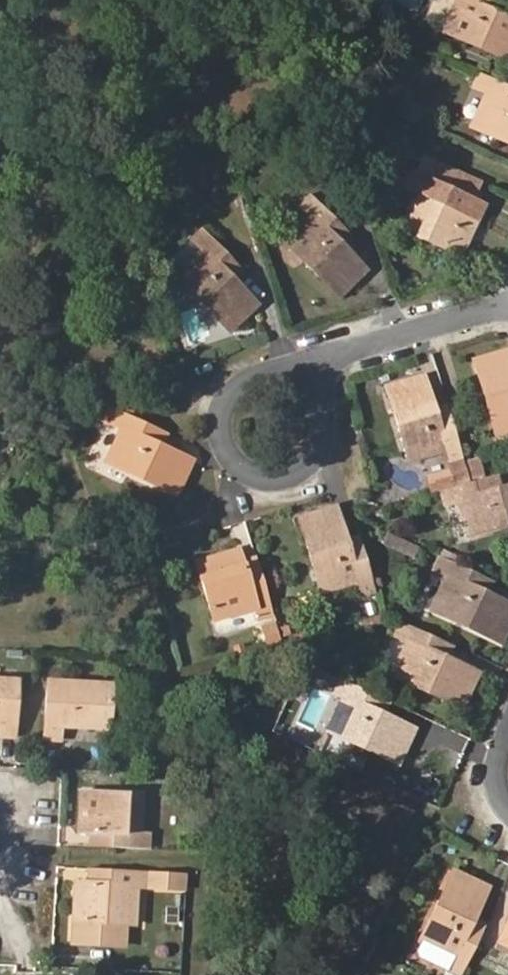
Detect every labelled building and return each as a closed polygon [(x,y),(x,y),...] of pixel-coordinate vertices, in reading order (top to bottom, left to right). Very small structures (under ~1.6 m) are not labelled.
[(498,12),(486,7),(490,0),(457,0),(443,32),(507,61),(507,17),(498,12)] [(503,0),(490,0),(486,7),(498,12),(503,0)] [(480,72),(474,87),(486,93),(471,127),(507,144),(507,85),(480,72)] [(459,255),(483,204),(473,199),(460,193),(468,174),(425,154),(416,174),(411,171),(404,186),(420,194),(404,230),(459,255)] [(473,199),(482,180),(468,174),(460,193),(473,199)] [(345,248),(336,239),(346,229),(312,195),(300,206),(310,216),(284,242),(338,297),(366,269),(345,248)] [(233,278),(224,270),(235,260),(204,229),(192,240),(202,250),(175,276),(229,331),(257,303),(233,278)] [(345,248),(355,238),(346,229),(336,239),(345,248)] [(243,268),(235,260),(224,270),(233,278),(243,268)] [(473,360),(495,434),(507,430),(507,350),(473,360)] [(467,470),(450,417),(437,421),(434,410),(424,376),(386,387),(408,461),(444,450),(452,475),(467,470)] [(450,417),(447,406),(434,410),(437,421),(450,417)] [(161,444),(150,439),(156,427),(115,409),(109,423),(121,429),(105,463),(176,495),(193,459),(161,444)] [(161,444),(167,432),(156,427),(150,439),(161,444)] [(499,487),(494,473),(484,476),(488,490),(499,487)] [(499,487),(488,490),(484,476),(441,489),(446,505),(459,501),(470,537),(507,526),(507,484),(499,487)] [(375,589),(363,547),(349,552),(346,541),(336,507),(298,518),(320,592),(356,581),(361,594),(375,589)] [(417,545),(389,532),(384,542),(412,555),(417,545)] [(363,547),(359,537),(346,541),(349,552),(363,547)] [(274,614),(263,579),(249,583),(243,562),(239,549),(196,562),(213,620),(255,607),(259,619),(274,614)] [(475,587),(481,575),(440,556),(434,570),(447,576),(430,610),(501,643),(507,628),(507,602),(486,592),(475,587)] [(263,579),(256,558),(243,562),(249,583),(263,579)] [(486,592),(492,580),(481,575),(475,587),(486,592)] [(378,613),(373,600),(364,603),(369,616),(378,613)] [(446,657),(434,651),(440,639),(399,620),(392,635),(407,641),(391,676),(462,707),(478,671),(446,657)] [(446,657),(452,644),(440,639),(434,651),(446,657)] [(398,763),(414,728),(383,713),(370,707),(376,695),(337,676),(330,691),(343,697),(327,731),(398,763)] [(18,680),(0,679),(0,735),(15,736),(18,680)] [(109,722),(111,684),(47,681),(44,738),(60,739),(61,725),(83,726),(83,720),(109,722)] [(383,713),(389,700),(376,695),(370,707),(383,713)] [(140,833),(142,795),(80,791),(78,831),(91,832),(114,833),(113,847),(148,849),(148,834),(140,833)] [(113,847),(114,833),(91,832),(90,846),(113,847)] [(111,883),(111,869),(89,868),(89,882),(111,883)] [(134,929),(136,886),(186,888),(187,873),(111,869),(111,883),(89,882),(75,881),(72,942),(106,944),(107,927),(125,929),(134,929)] [(468,930),(473,919),(488,887),(452,870),(419,940),(421,941),(417,950),(419,955),(460,974),(461,974),(480,935),(468,930)] [(177,922),(178,908),(166,907),(165,922),(177,922)] [(480,935),(486,924),(473,919),(468,930),(480,935)] [(499,940),(507,945),(507,921),(499,940)] [(124,945),(125,929),(107,927),(106,944),(124,945)]
